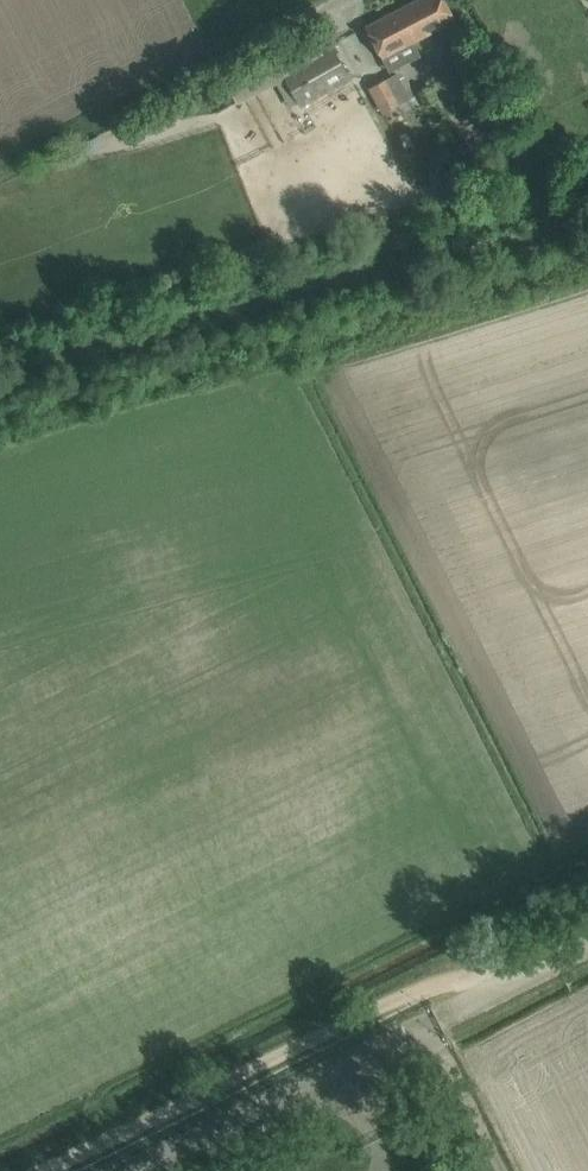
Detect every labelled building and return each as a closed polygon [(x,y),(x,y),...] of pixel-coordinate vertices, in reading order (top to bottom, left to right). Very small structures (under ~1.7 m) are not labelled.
[(382,57),(411,42),(455,19),(445,0),(415,0),(365,26),(382,57)] [(332,44),(282,72),(301,107),(351,79),(332,44)] [(410,100),(409,96),(397,73),(371,87),(384,113),(410,100)] [(419,90),(427,104),(437,98),(430,85),(419,90)] [(399,1081),(390,1077),(386,1087),(396,1091),(399,1081)]
